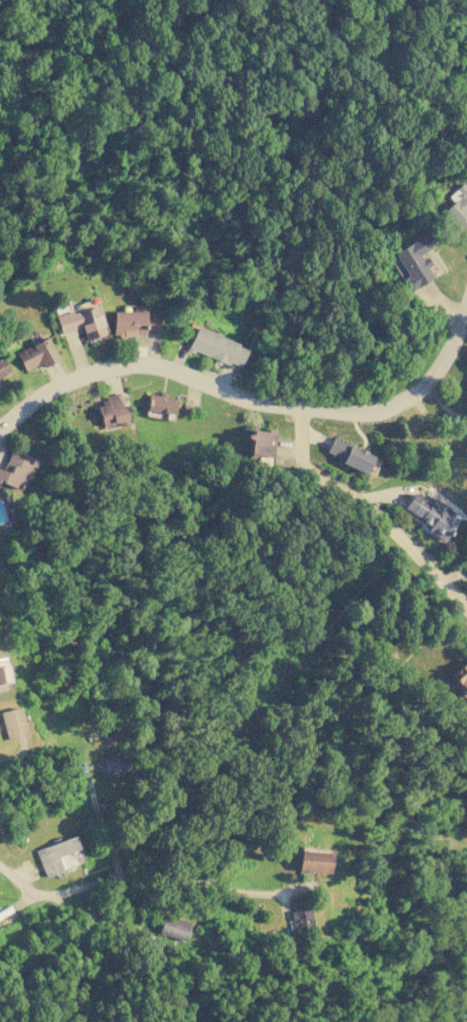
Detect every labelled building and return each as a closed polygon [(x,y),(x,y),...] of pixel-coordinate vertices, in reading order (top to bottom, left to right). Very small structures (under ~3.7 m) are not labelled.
[(441,212),(458,230),(466,222),(466,188),(441,212)] [(393,252),(406,275),(400,279),(407,292),(434,276),(421,253),(433,246),(426,233),(393,252)] [(56,317),(61,333),(81,326),(85,340),(105,334),(95,305),(56,317)] [(244,349),(236,346),(237,342),(195,326),(191,336),(186,349),(237,368),(244,349)] [(24,371),(41,363),(42,366),(57,360),(47,337),(15,351),(24,371)] [(9,373),(2,358),(0,359),(0,377),(9,373)] [(148,392),(144,415),(157,417),(158,412),(172,414),(175,398),(165,397),(165,395),(148,392)] [(126,418),(119,394),(94,402),(101,426),(126,418)] [(247,454),(270,458),(275,432),(250,428),(248,438),(250,438),(247,454)] [(326,452),(337,456),(335,462),(365,473),(372,453),(331,438),(326,452)] [(9,449),(2,469),(0,468),(0,483),(20,490),(32,457),(9,449)] [(444,541),(456,518),(449,515),(452,510),(413,490),(403,509),(430,523),(426,531),(444,541)] [(9,681),(4,656),(0,657),(0,683),(9,681)] [(450,673),(466,695),(466,660),(450,673)] [(19,707),(0,712),(0,716),(6,740),(26,735),(19,707)] [(99,772),(127,770),(126,754),(98,755),(99,772)] [(84,861),(74,835),(34,850),(44,876),(84,861)] [(330,872),(331,852),(299,851),(298,871),(330,872)] [(293,932),(311,930),(308,908),(290,911),(293,932)] [(190,921),(162,914),(157,933),(185,940),(190,921)]
